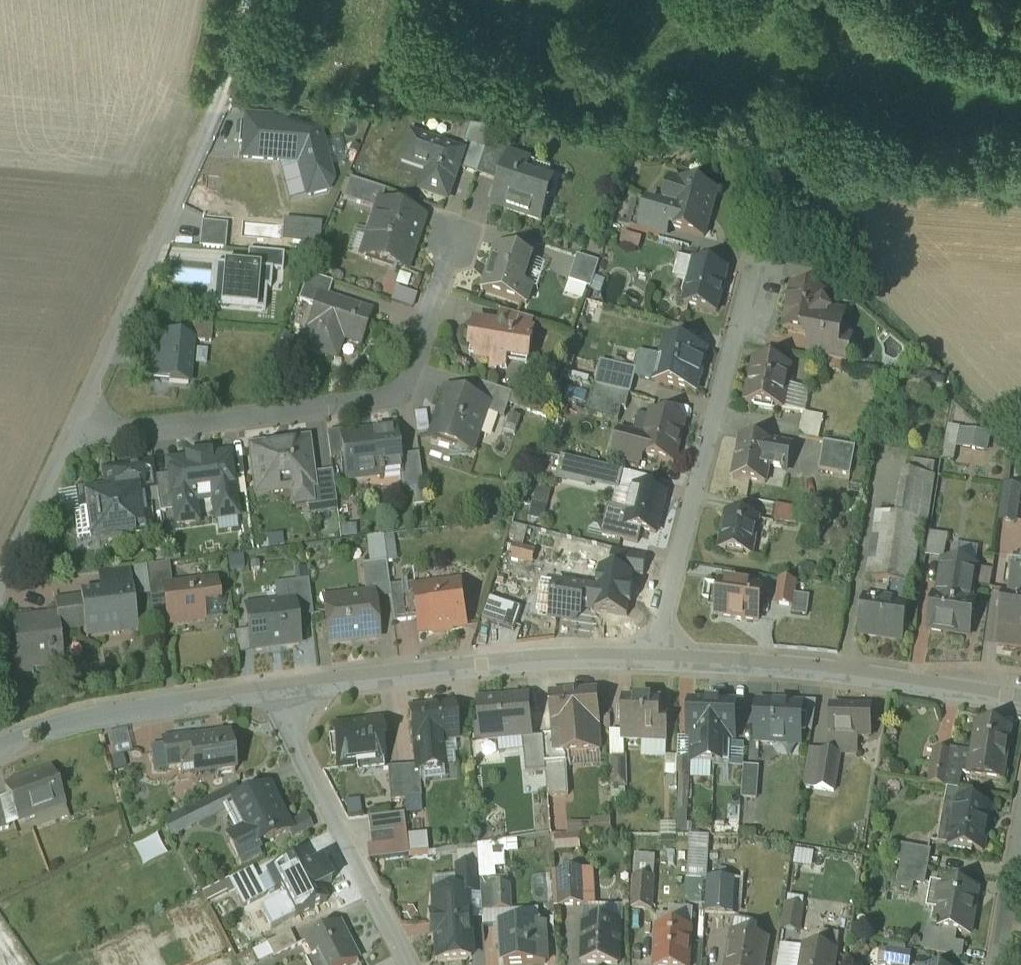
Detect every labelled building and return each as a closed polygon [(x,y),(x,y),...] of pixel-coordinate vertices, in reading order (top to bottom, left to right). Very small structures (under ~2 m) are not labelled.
[(318,126),(247,119),(244,159),(301,164),(309,197),(328,192),(333,183),(318,126)] [(493,130),(472,128),(466,145),(473,147),(465,172),(478,177),(486,151),(493,130)] [(464,154),(413,137),(404,162),(406,163),(407,158),(432,167),(423,192),(448,200),(464,154)] [(509,159),(486,151),(478,177),(501,185),(509,159)] [(549,186),(527,178),(531,165),(510,158),(509,159),(501,185),(493,207),(543,224),(549,204),(544,203),(549,186)] [(381,191),(351,181),(344,201),(374,211),(381,191)] [(717,195),(681,185),(680,186),(683,187),(676,211),(673,211),(673,212),(640,202),(631,231),(666,241),(669,229),(705,239),(717,195)] [(423,220),(381,206),(364,258),(405,272),(412,252),(410,252),(420,220),(422,221),(423,220)] [(228,225),(203,222),(200,247),(226,250),(228,225)] [(534,260),(499,248),(484,293),(527,307),(533,289),(525,286),(534,260)] [(249,253),(248,269),(271,271),(283,272),(284,256),(249,253)] [(601,264),(578,257),(570,283),(592,290),(601,264)] [(728,273),(695,264),(695,266),(685,263),(682,276),(692,279),(685,306),(717,315),(728,273)] [(248,269),(216,266),(213,308),(264,312),(266,288),(270,289),(271,271),(248,269)] [(333,285),(309,277),(299,303),(315,308),(319,296),(328,299),(333,285)] [(825,296),(793,290),(790,307),(788,307),(784,330),(813,336),(812,343),(834,347),(831,363),(847,366),(851,347),(835,344),(838,324),(831,323),(832,314),(822,312),(825,296)] [(372,315),(328,300),(328,299),(319,296),(316,308),(315,308),(308,330),(311,331),(304,351),(336,362),(343,341),(361,348),(372,315)] [(536,323),(502,312),(501,312),(500,329),(505,326),(509,331),(535,335),(535,324),(536,323)] [(213,327),(185,325),(184,340),(193,341),(193,342),(212,344),(213,327)] [(535,335),(509,331),(505,326),(500,329),(476,325),(471,351),(474,352),(478,358),(478,361),(493,364),(491,373),(507,370),(509,361),(529,364),(530,362),(535,335)] [(184,340),(156,337),(152,375),(170,377),(170,384),(189,386),(193,342),(193,341),(184,340)] [(707,353),(666,343),(656,383),(697,394),(707,353)] [(834,347),(812,343),(809,359),(831,363),(834,347)] [(791,369),(755,362),(751,387),(749,387),(746,404),(784,412),(787,390),(791,369)] [(637,372),(612,365),(612,368),(608,381),(606,389),(630,396),(637,372)] [(612,368),(603,366),(600,379),(608,381),(612,368)] [(514,396),(481,385),(476,402),(489,406),(487,413),(506,420),(514,396)] [(606,389),(597,387),(591,416),(619,423),(622,409),(627,410),(630,396),(606,389)] [(784,412),(783,413),(804,417),(805,415),(809,394),(787,390),(784,412)] [(476,402),(447,392),(432,438),(474,452),(487,413),(489,406),(476,402)] [(686,422),(653,414),(646,440),(625,435),(619,457),(642,463),(643,457),(675,465),(686,422)] [(824,419),(805,415),(804,417),(800,439),(819,443),(824,419)] [(396,433),(341,440),(346,482),(380,478),(380,482),(384,482),(382,474),(400,472),(401,471),(399,459),(396,433)] [(791,448),(741,439),(734,480),(766,486),(769,470),(787,473),(791,448)] [(307,444),(253,451),(259,495),(306,489),(313,488),(311,477),(307,444)] [(856,449),(825,444),(819,472),(851,478),(856,449)] [(418,458),(404,460),(403,458),(399,459),(401,471),(400,472),(402,493),(423,490),(419,456),(418,456),(418,458)] [(186,463),(169,465),(171,478),(175,513),(195,511),(194,504),(213,501),(216,521),(237,519),(229,458),(210,460),(209,457),(186,460),(186,463)] [(595,467),(563,460),(558,478),(592,486),(593,483),(591,483),(595,467)] [(935,466),(913,462),(904,520),(921,522),(921,523),(926,524),(935,466)] [(156,480),(154,464),(124,468),(124,471),(126,486),(144,484),(146,493),(157,491),(156,480)] [(623,474),(595,467),(591,483),(593,483),(619,490),(623,474)] [(126,486),(124,471),(105,473),(107,489),(77,493),(80,517),(95,515),(98,537),(101,537),(101,535),(132,531),(133,538),(151,535),(146,493),(144,484),(126,486)] [(332,474),(311,477),(313,488),(306,489),(308,510),(337,506),(332,474)] [(175,513),(171,478),(156,480),(157,491),(160,515),(175,513)] [(667,496),(635,488),(629,513),(626,527),(642,531),(657,534),(667,496)] [(807,512),(776,506),(773,520),(805,526),(807,512)] [(629,513),(610,508),(603,535),(639,544),(642,531),(626,527),(629,513)] [(759,520),(727,514),(720,551),(752,557),(759,520)] [(80,517),(75,517),(78,540),(98,538),(98,537),(95,515),(80,517)] [(904,520),(878,516),(868,581),(891,584),(907,587),(911,588),(921,523),(921,522),(904,520)] [(580,544),(561,540),(558,553),(577,558),(580,544)] [(605,550),(580,544),(577,558),(602,564),(605,550)] [(530,550),(515,546),(512,558),(528,562),(530,550)] [(387,562),(363,565),(367,596),(373,595),(374,599),(392,597),(390,587),(387,562)] [(976,569),(944,564),(939,598),(935,597),(930,631),(931,631),(931,633),(943,635),(943,633),(970,637),(975,603),(971,603),(976,569)] [(170,565),(147,568),(151,600),(166,598),(165,589),(173,588),(170,565)] [(131,570),(99,574),(101,593),(133,589),(131,570)] [(634,575),(600,570),(597,591),(594,611),(594,612),(627,617),(634,575)] [(1008,574),(1005,593),(998,644),(1020,647),(1020,576),(1008,574)] [(309,581),(286,584),(288,604),(295,603),(297,619),(314,617),(309,581)] [(796,583),(780,581),(777,605),(793,607),(796,583)] [(173,588),(165,589),(166,598),(170,625),(206,621),(205,607),(218,606),(215,583),(173,588)] [(763,589),(722,583),(717,616),(758,622),(763,589)] [(414,584),(390,587),(392,597),(395,623),(418,620),(414,591),(415,591),(414,584)] [(584,588),(557,584),(552,618),(574,621),(580,616),(581,609),(594,611),(597,591),(584,589),(584,588)] [(907,587),(891,584),(888,602),(865,599),(860,636),(903,643),(908,607),(904,607),(907,587)] [(415,591),(414,591),(418,620),(419,633),(466,627),(461,585),(415,591)] [(101,593),(81,596),(82,598),(86,631),(86,633),(138,627),(133,589),(101,593)] [(367,596),(344,599),(345,604),(326,607),(330,644),(379,638),(374,599),(373,595),(367,596)] [(82,598),(70,599),(73,626),(60,628),(61,634),(86,631),(82,598)] [(70,599),(55,601),(57,615),(59,614),(60,628),(73,626),(70,599)] [(288,604),(247,609),(252,651),(300,645),(297,619),(295,603),(288,604)] [(57,615),(13,620),(17,651),(31,650),(33,672),(34,672),(65,668),(61,634),(60,628),(59,614),(57,615)] [(31,650),(17,651),(13,651),(16,678),(34,676),(34,672),(33,672),(31,650)] [(599,692),(551,696),(554,732),(555,732),(555,738),(557,757),(567,756),(601,754),(599,728),(601,728),(599,692)] [(529,699),(480,703),(483,741),(532,736),(529,699)] [(662,701),(639,700),(639,702),(625,702),(625,700),(624,700),(623,742),(667,744),(667,737),(668,737),(669,718),(661,718),(662,701)] [(735,706),(710,705),(710,703),(692,703),(690,739),(735,741),(736,705),(735,705),(735,706)] [(803,706),(758,704),(756,744),(775,745),(776,741),(800,742),(800,746),(801,746),(803,706)] [(438,708),(410,711),(414,745),(416,745),(418,767),(418,772),(420,771),(444,769),(441,742),(458,740),(454,706),(452,707),(452,705),(438,707),(438,708)] [(871,709),(833,708),(832,738),(870,739),(871,709)] [(381,723),(333,728),(338,770),(357,767),(357,765),(384,762),(381,744),(383,743),(381,723)] [(1011,730),(978,725),(973,754),(972,766),(970,776),(1004,781),(1005,772),(1005,771),(1011,730)] [(213,737),(191,740),(191,736),(164,740),(168,770),(183,768),(182,765),(193,764),(195,774),(217,770),(218,776),(236,774),(230,734),(212,736),(213,737)] [(555,738),(544,739),(547,773),(548,799),(569,797),(567,756),(557,757),(555,738)] [(544,739),(524,740),(527,774),(547,773),(544,739)] [(973,754),(951,751),(951,755),(952,755),(946,789),(945,789),(945,790),(948,790),(959,792),(962,775),(970,776),(972,766),(973,754)] [(841,755),(822,752),(815,791),(835,794),(841,755)] [(951,755),(936,753),(930,786),(945,789),(946,789),(952,755),(951,755)] [(626,787),(625,759),(613,759),(614,788),(626,787)] [(743,765),(723,764),(721,796),(741,797),(743,765)] [(418,767),(402,768),(405,800),(422,799),(420,771),(418,772),(418,767)] [(402,768),(389,769),(391,802),(405,800),(402,768)] [(760,770),(745,769),(743,799),(758,800),(760,770)] [(52,770),(6,787),(19,822),(66,805),(52,770)] [(247,833),(229,842),(239,862),(240,862),(242,867),(260,857),(258,853),(256,849),(291,832),(288,826),(268,788),(242,800),(233,805),(233,806),(247,833)] [(237,789),(166,823),(172,836),(233,806),(233,805),(242,800),(237,789)] [(959,792),(948,790),(946,802),(958,804),(958,803),(967,805),(969,794),(959,792)] [(0,799),(0,831),(9,829),(2,799),(0,799)] [(958,804),(946,802),(939,844),(948,846),(952,826),(954,827),(958,804)] [(967,805),(958,803),(958,804),(954,827),(952,826),(948,846),(984,853),(991,810),(967,805)] [(404,814),(368,819),(370,834),(383,833),(395,831),(406,830),(404,814)] [(306,817),(288,826),(291,832),(294,838),(312,829),(306,817)] [(383,833),(370,834),(372,847),(396,844),(395,831),(383,833)] [(931,853),(898,847),(896,861),(904,863),(903,867),(927,872),(931,853)] [(258,881),(247,887),(255,902),(261,914),(287,901),(296,918),(327,903),(304,858),(258,881)] [(479,867),(459,868),(461,893),(469,893),(469,895),(481,895),(479,867)] [(927,872),(903,867),(899,889),(913,891),(914,884),(925,886),(927,872)] [(253,870),(230,881),(235,893),(247,887),(258,881),(253,870)] [(583,872),(560,873),(562,908),(585,907),(583,872)] [(654,881),(635,880),(633,910),(652,911),(654,881)] [(736,882),(710,880),(708,914),(734,916),(736,882)] [(247,887),(235,893),(244,908),(255,902),(247,887)] [(979,893),(943,887),(935,929),(930,928),(927,942),(954,946),(956,934),(971,936),(979,893)] [(511,888),(483,889),(484,913),(512,912),(511,888)] [(461,893),(434,895),(435,916),(430,916),(431,925),(436,924),(438,960),(473,958),(469,895),(469,893),(461,893)] [(804,909),(788,906),(785,930),(800,932),(804,909)] [(585,922),(583,964),(619,964),(621,924),(585,922)] [(305,942),(313,958),(319,955),(324,964),(354,964),(358,963),(339,925),(305,942)] [(500,928),(500,930),(506,929),(507,949),(504,950),(505,964),(547,964),(545,926),(500,928)] [(659,929),(656,964),(690,964),(693,931),(659,929)] [(291,934),(267,946),(274,960),(297,948),(291,934)] [(733,935),(728,964),(764,964),(768,941),(733,935)] [(954,946),(927,942),(926,953),(961,960),(963,948),(954,946)] [(805,950),(803,964),(836,964),(838,955),(805,950)] [(889,952),(886,964),(888,964),(911,964),(912,956),(889,952)]
